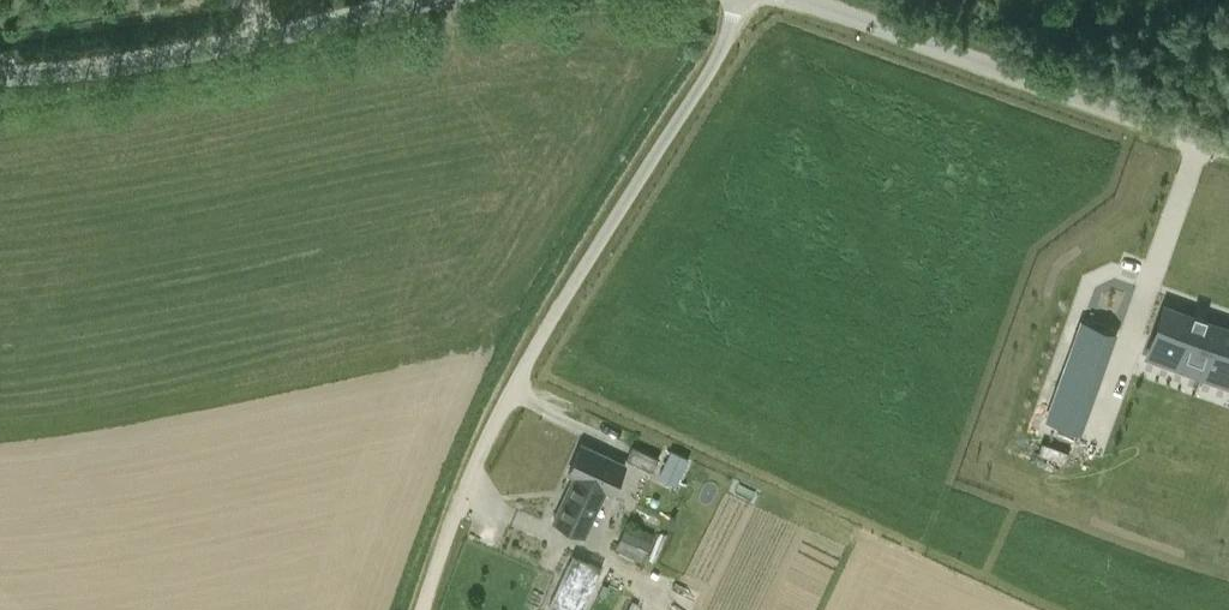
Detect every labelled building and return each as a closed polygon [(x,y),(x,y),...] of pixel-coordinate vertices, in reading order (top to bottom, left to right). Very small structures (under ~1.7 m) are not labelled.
[(1146,355),(1175,365),(1178,356),(1201,364),(1197,373),(1212,378),(1215,369),(1228,374),(1228,327),(1204,318),(1206,314),(1193,309),(1192,314),(1164,304),(1146,355)] [(1082,317),(1047,417),(1079,428),(1090,398),(1062,388),(1076,349),(1104,359),(1114,329),(1082,317)] [(625,463),(581,443),(568,472),(574,474),(553,519),(585,534),(605,489),(611,492),(625,463)] [(652,470),(658,457),(632,445),(626,458),(652,470)] [(688,458),(671,451),(665,463),(682,471),(688,458)] [(616,547),(642,560),(655,533),(629,521),(616,547)] [(602,565),(573,552),(549,605),(560,609),(581,609),(602,565)]
